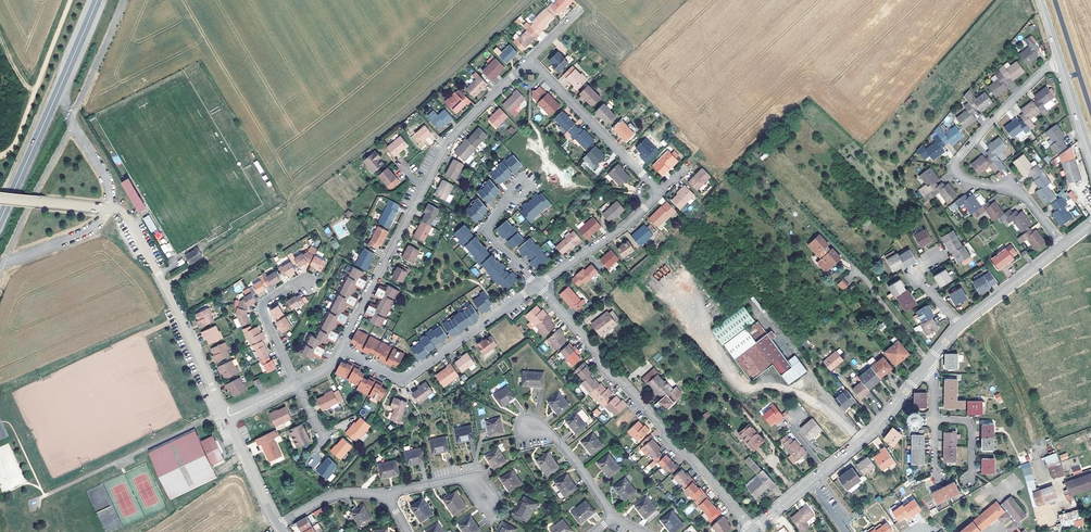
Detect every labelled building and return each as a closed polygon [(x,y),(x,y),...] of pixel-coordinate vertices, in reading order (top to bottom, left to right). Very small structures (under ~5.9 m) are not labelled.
[(550,6),(558,14),(572,0),(556,0),(550,6)] [(549,7),(547,9),(555,17),(557,15),(549,7)] [(547,25),(555,17),(547,9),(534,23),(535,24),(532,27),(540,35),(543,32),(542,31),(547,25)] [(520,16),(514,22),(518,26),(524,20),(520,16)] [(532,27),(529,23),(525,27),(529,31),(522,38),(520,37),(518,34),(514,38),(517,40),(514,43),(523,52),(537,38),(537,39),(541,36),(540,35),(532,27)] [(1029,47),(1019,55),(1026,64),(1038,55),(1035,51),(1033,49),(1036,46),(1030,37),(1025,41),(1029,47)] [(499,48),(495,51),(501,56),(508,63),(519,53),(511,45),(504,52),(499,48)] [(549,60),(552,63),(554,64),(553,65),(559,71),(568,62),(565,58),(558,51),(549,60)] [(496,75),(497,76),(505,68),(497,59),(483,72),(491,79),(496,75)] [(1003,65),(998,69),(1000,71),(1004,76),(1007,73),(1009,76),(1012,80),(1024,71),(1017,61),(1006,69),(1003,65)] [(574,80),(580,86),(587,78),(581,72),(580,73),(575,68),(572,65),(565,72),(567,75),(573,81),(574,80)] [(998,79),(988,87),(995,96),(1007,87),(1005,84),(1003,81),(1006,78),(1004,76),(1000,71),(995,75),(998,79)] [(484,86),(485,88),(488,85),(480,76),(466,89),(474,96),(477,93),(484,86)] [(600,97),(588,84),(579,93),(586,99),(587,98),(593,104),(600,97)] [(478,95),(485,88),(484,86),(477,93),(478,95)] [(546,94),(538,86),(535,89),(532,89),(532,91),(537,96),(535,97),(539,101),(537,102),(549,115),(557,106),(550,98),(551,97),(547,92),(546,94)] [(1040,111),(1042,114),(1047,110),(1046,110),(1053,105),(1054,103),(1051,99),(1053,97),(1046,87),(1034,96),(1037,100),(1039,103),(1036,105),(1040,111)] [(525,97),(516,89),(512,93),(513,94),(504,103),(512,111),(525,97)] [(447,103),(455,111),(460,107),(463,109),(465,106),(464,105),(467,103),(468,104),(469,105),(472,102),(464,93),(461,96),(457,92),(447,103)] [(975,104),(977,107),(980,111),(992,102),(985,92),(974,100),(971,96),(967,100),(969,103),(972,107),(975,104)] [(559,105),(551,97),(550,98),(557,106),(559,105)] [(1025,123),(1030,129),(1035,126),(1029,119),(1040,111),(1036,105),(1033,102),(1032,101),(1021,109),(1024,113),(1020,116),(1022,120),(1025,123)] [(512,111),(504,103),(502,105),(510,112),(512,111)] [(596,110),(602,117),(603,115),(609,122),(616,115),(604,103),(596,110)] [(972,107),(969,103),(964,107),(966,110),(956,118),(963,128),(975,119),(973,115),(970,112),(974,109),(972,107)] [(508,116),(499,108),(488,119),(496,127),(508,116)] [(440,130),(444,126),(446,124),(448,125),(454,119),(446,110),(439,116),(438,115),(435,112),(429,118),(432,121),(440,130)] [(574,123),(561,110),(554,118),(567,130),(574,123)] [(1021,125),(1019,122),(1016,118),(1004,127),(1012,137),(1022,129),(1025,133),(1030,129),(1025,123),(1021,125)] [(627,126),(622,121),(614,128),(627,141),(638,130),(634,126),(631,129),(627,126)] [(1052,127),(1046,132),(1050,138),(1047,140),(1057,154),(1065,148),(1067,146),(1062,139),(1065,137),(1056,124),(1052,127)] [(434,134),(427,125),(417,134),(424,142),(434,134)] [(477,126),(466,139),(475,147),(486,134),(477,126)] [(945,138),(947,141),(950,145),(962,136),(955,126),(949,130),(947,127),(942,131),(942,130),(937,133),(938,135),(942,140),(945,138)] [(584,129),(582,131),(579,127),(571,135),(574,139),(576,137),(586,148),(595,140),(584,129)] [(925,150),(921,145),(916,151),(920,154),(924,159),(929,155),(932,160),(945,151),(942,147),(939,144),(943,141),(942,140),(938,135),(933,138),(935,142),(925,150)] [(403,136),(389,148),(397,157),(410,145),(403,136)] [(465,160),(476,147),(475,147),(466,139),(465,138),(462,141),(463,142),(454,152),(459,156),(460,155),(465,160)] [(987,147),(990,150),(992,153),(988,156),(989,156),(991,160),(994,163),(999,159),(996,155),(1006,148),(999,138),(987,147)] [(637,148),(640,151),(641,150),(645,153),(643,154),(640,157),(644,160),(655,149),(646,139),(637,148)] [(600,153),(601,151),(596,146),(587,154),(584,158),(594,169),(598,165),(605,158),(600,153)] [(1071,146),(1059,155),(1068,183),(1081,178),(1071,146)] [(658,156),(661,159),(664,156),(669,151),(666,148),(658,156)] [(672,164),(677,159),(669,151),(664,156),(666,158),(662,161),(661,159),(654,166),(663,176),(673,166),(672,164)] [(385,166),(381,161),(380,160),(382,157),(378,152),(366,161),(375,173),(385,166)] [(1032,176),(1040,169),(1034,160),(1030,163),(1023,154),(1013,162),(1024,176),(1028,173),(1031,177),(1032,176)] [(851,155),(847,159),(852,164),(856,160),(851,155)] [(991,170),(996,166),(994,163),(991,160),(988,162),(986,159),(983,155),(971,164),(978,174),(989,166),(991,170)] [(504,161),(501,164),(511,175),(520,167),(512,158),(506,163),(504,161)] [(463,164),(454,159),(446,174),(455,179),(463,164)] [(257,160),(254,162),(260,174),(264,171),(257,160)] [(511,175),(501,164),(498,167),(499,168),(496,170),(505,181),(511,175)] [(631,177),(624,170),(618,165),(609,173),(622,186),(631,177)] [(401,182),(390,168),(381,175),(392,190),(401,182)] [(695,177),(689,182),(696,189),(710,176),(702,168),(694,176),(695,177)] [(928,185),(923,189),(918,193),(922,197),(927,193),(934,188),(931,184),(935,182),(938,179),(929,168),(920,175),(928,185)] [(1043,173),(1040,169),(1032,176),(1035,180),(1043,173)] [(499,186),(505,181),(496,170),(493,173),(492,172),(489,174),(499,186)] [(1033,181),(1037,186),(1040,183),(1042,187),(1040,189),(1036,191),(1045,203),(1049,200),(1051,204),(1057,199),(1049,189),(1052,186),(1050,183),(1051,182),(1043,173),(1035,180),(1033,181)] [(928,185),(920,175),(915,179),(923,189),(928,185)] [(132,188),(134,187),(128,177),(121,181),(139,210),(145,206),(139,196),(137,197),(132,188)] [(439,187),(435,195),(445,201),(454,185),(443,180),(439,187)] [(489,181),(486,184),(487,185),(483,188),(484,189),(492,198),(499,193),(489,181)] [(934,188),(927,193),(931,198),(939,192),(947,203),(957,195),(948,183),(945,186),(941,188),(939,184),(938,185),(934,188)] [(683,189),(678,194),(672,200),(680,208),(687,201),(694,194),(685,185),(682,188),(683,189)] [(481,192),(480,191),(477,193),(487,205),(493,199),(492,198),(484,189),(481,192)] [(552,204),(542,193),(539,195),(537,193),(534,191),(531,195),(531,196),(529,198),(540,212),(547,205),(549,207),(552,204)] [(1066,192),(1061,196),(1057,199),(1051,204),(1054,207),(1057,205),(1059,208),(1056,211),(1052,213),(1061,225),(1071,218),(1063,207),(1067,204),(1065,202),(1071,198),(1066,192)] [(690,204),(697,197),(694,194),(687,201),(690,204)] [(972,194),(967,198),(965,199),(963,195),(954,202),(958,207),(960,205),(963,203),(965,205),(971,214),(977,209),(985,203),(979,195),(975,198),(972,194)] [(524,208),(521,210),(531,222),(534,219),(533,218),(540,212),(529,198),(525,201),(524,200),(520,203),(522,206),(524,208)] [(387,205),(379,222),(389,227),(398,211),(397,210),(399,205),(389,200),(386,205),(387,205)] [(477,200),(474,202),(475,204),(472,206),(473,207),(481,217),(487,211),(477,200)] [(604,214),(611,221),(617,216),(618,217),(626,209),(618,201),(611,207),(604,214)] [(986,210),(993,221),(999,217),(1004,213),(995,201),(990,205),(988,206),(986,202),(985,203),(977,209),(980,214),(986,210)] [(953,211),(958,207),(954,202),(949,206),(953,211)] [(650,219),(658,226),(672,212),(674,214),(677,211),(669,203),(664,208),(663,206),(650,219)] [(425,213),(421,221),(430,225),(439,209),(428,204),(425,209),(427,210),(425,213)] [(602,211),(604,214),(611,207),(609,205),(602,211)] [(482,217),(481,217),(473,207),(470,210),(469,209),(466,211),(475,223),(482,217)] [(350,218),(353,213),(348,209),(345,214),(350,218)] [(1021,211),(1018,213),(1015,216),(1012,213),(1010,209),(1004,213),(999,217),(1002,220),(1005,218),(1009,223),(1013,220),(1021,230),(1027,225),(1030,223),(1021,211)] [(151,233),(157,229),(149,215),(143,218),(151,233)] [(950,218),(956,225),(959,222),(953,215),(950,218)] [(594,231),(596,232),(602,226),(594,217),(580,230),(587,237),(594,231)] [(423,242),(431,226),(430,225),(421,221),(413,236),(423,242)] [(498,229),(503,235),(506,233),(508,236),(517,228),(515,225),(513,227),(508,221),(498,229)] [(645,224),(636,233),(638,235),(646,226),(645,224)] [(648,227),(646,226),(638,235),(636,233),(632,236),(641,246),(657,231),(651,225),(648,227)] [(1021,230),(1023,234),(1030,229),(1027,225),(1021,230)] [(381,246),(382,244),(388,232),(378,226),(374,233),(368,244),(377,248),(379,245),(381,246)] [(468,234),(470,232),(464,226),(455,234),(460,240),(459,241),(461,245),(471,236),(468,234)] [(517,228),(508,236),(511,239),(509,241),(514,248),(524,239),(518,233),(520,232),(517,228)] [(925,229),(914,235),(921,246),(931,240),(925,229)] [(1032,232),(1030,229),(1023,234),(1016,239),(1020,244),(1027,239),(1035,249),(1045,241),(1036,230),(1032,232)] [(950,252),(952,251),(961,246),(961,245),(960,244),(952,230),(942,236),(944,241),(950,252)] [(159,240),(163,235),(157,231),(153,236),(159,240)] [(562,253),(563,254),(571,247),(573,245),(575,247),(580,243),(578,241),(581,238),(574,231),(557,247),(559,250),(562,253)] [(594,231),(587,237),(588,239),(596,232),(594,231)] [(817,262),(825,271),(841,257),(832,248),(830,249),(826,246),(828,244),(819,234),(811,241),(814,244),(811,247),(817,254),(819,252),(823,256),(821,258),(817,262)] [(473,239),(471,236),(461,245),(464,248),(466,246),(471,252),(481,244),(476,238),(473,239)] [(334,248),(339,245),(336,238),(330,242),(334,248)] [(529,252),(532,256),(541,248),(538,245),(537,246),(530,239),(519,248),(522,251),(521,252),(524,256),(527,254),(529,252)] [(623,257),(635,249),(629,241),(618,248),(623,257)] [(167,258),(175,254),(168,242),(160,246),(167,258)] [(484,252),(487,250),(481,244),(471,252),(477,259),(475,260),(478,263),(487,255),(484,252)] [(1010,244),(1006,248),(1012,256),(1017,252),(1010,244)] [(419,251),(409,245),(402,257),(412,263),(419,251)] [(969,256),(963,245),(961,246),(952,251),(958,262),(969,256)] [(197,248),(186,255),(192,263),(203,256),(197,248)] [(313,256),(315,252),(309,248),(306,252),(301,255),(300,253),(293,258),(298,266),(305,262),(309,264),(313,256)] [(364,248),(356,264),(366,269),(370,262),(374,254),(364,248)] [(544,251),(541,248),(532,256),(535,259),(532,261),(530,263),(534,267),(535,266),(537,269),(540,267),(548,259),(542,252),(544,251)] [(1006,248),(992,258),(999,268),(1013,258),(1012,256),(1006,248)] [(619,258),(611,249),(600,259),(608,268),(619,258)] [(903,264),(905,266),(916,260),(910,249),(899,256),(903,264)] [(899,256),(897,253),(886,259),(893,270),(903,264),(899,256)] [(490,258),(487,255),(478,263),(480,266),(483,264),(488,271),(497,263),(492,256),(490,258)] [(316,268),(315,270),(319,272),(324,261),(313,256),(309,264),(313,267),(316,268)] [(287,275),(295,270),(289,261),(281,266),(281,265),(277,267),(283,275),(286,273),(287,275)] [(501,271),(504,269),(506,267),(503,264),(502,264),(499,261),(497,263),(488,271),(494,278),(493,279),(495,282),(497,281),(504,275),(501,271)] [(598,272),(592,264),(583,272),(581,270),(576,275),(577,275),(572,279),(578,287),(583,282),(584,284),(598,272)] [(653,275),(658,281),(670,271),(665,265),(653,275)] [(360,275),(362,272),(351,266),(347,274),(354,278),(358,279),(358,281),(364,284),(366,279),(361,276),(360,275)] [(408,272),(399,268),(397,267),(392,277),(402,283),(405,276),(408,272)] [(945,269),(934,275),(940,286),(951,280),(945,269)] [(262,277),(267,285),(270,284),(271,285),(279,280),(273,271),(265,276),(264,275),(262,277)] [(997,281),(990,272),(973,282),(979,293),(990,286),(989,285),(997,281)] [(506,274),(504,275),(497,281),(500,284),(501,283),(506,290),(517,280),(515,278),(516,277),(513,273),(511,275),(509,277),(506,274)] [(357,281),(354,279),(346,276),(342,284),(353,289),(354,287),(356,286),(361,289),(364,284),(358,281),(357,281)] [(260,280),(252,285),(257,294),(265,288),(264,287),(267,285),(262,277),(259,279),(260,280)] [(843,291),(849,285),(843,279),(837,285),(843,291)] [(892,292),(886,295),(889,299),(896,295),(905,290),(899,279),(888,285),(892,292)] [(853,283),(847,289),(846,290),(848,293),(855,286),(853,283)] [(338,291),(346,295),(349,297),(349,299),(355,302),(357,297),(352,294),(351,292),(353,289),(342,284),(338,291)] [(384,294),(387,295),(394,299),(399,291),(387,285),(386,288),(384,288),(379,286),(376,291),(383,294),(384,294)] [(567,299),(574,307),(577,311),(586,303),(583,299),(581,301),(569,286),(560,294),(565,300),(567,299)] [(953,292),(949,294),(955,305),(966,298),(960,288),(957,290),(953,292)] [(905,290),(896,295),(905,311),(916,305),(907,289),(905,290)] [(242,298),(239,300),(237,307),(246,309),(247,305),(255,300),(252,295),(250,291),(242,296),(242,298)] [(393,301),(386,297),(383,296),(383,294),(376,291),(374,295),(379,298),(380,300),(378,303),(389,309),(393,301)] [(490,310),(488,307),(487,305),(490,302),(483,292),(480,294),(481,296),(473,301),(481,314),(485,311),(486,313),(490,310)] [(348,299),(344,297),(337,293),(333,302),(343,308),(345,304),(347,304),(352,307),(355,302),(349,299),(348,299)] [(294,295),(286,300),(291,308),(299,303),(300,305),(303,303),(298,294),(295,296),(294,295)] [(572,309),(574,307),(567,299),(565,300),(572,309)] [(343,308),(333,302),(329,309),(336,313),(339,315),(340,317),(345,320),(348,315),(343,312),(342,310),(343,308)] [(389,309),(378,303),(377,305),(375,306),(370,303),(367,309),(373,312),(375,312),(377,313),(385,317),(389,309)] [(276,320),(284,315),(278,304),(269,309),(272,314),(274,317),(272,318),(275,321),(276,320)] [(467,308),(464,311),(472,322),(479,317),(470,305),(467,307),(467,308)] [(916,311),(918,313),(919,315),(914,318),(918,325),(931,317),(933,316),(927,305),(916,311)] [(531,320),(535,325),(548,314),(543,309),(541,311),(539,312),(538,311),(539,309),(536,306),(525,315),(530,321),(531,320)] [(195,313),(197,318),(199,317),(200,319),(198,320),(197,320),(200,327),(214,321),(211,314),(212,314),(209,307),(195,313)] [(237,307),(236,313),(238,317),(237,317),(237,318),(233,320),(236,328),(250,321),(248,317),(246,314),(245,312),(246,309),(237,307)] [(370,319),(368,320),(380,326),(384,319),(376,315),(374,314),(373,312),(367,309),(365,313),(370,316),(371,317),(370,319)] [(472,322),(464,311),(461,313),(460,312),(456,315),(465,327),(472,322)] [(328,312),(324,319),(334,325),(336,323),(338,322),(343,325),(345,320),(340,317),(338,317),(335,315),(328,312)] [(611,327),(612,328),(613,329),(617,326),(615,324),(619,321),(616,317),(612,320),(609,315),(607,313),(603,316),(604,318),(599,322),(598,320),(593,323),(601,334),(611,327)] [(548,314),(535,325),(539,330),(538,330),(543,336),(555,327),(551,323),(550,324),(548,322),(550,321),(552,319),(548,314)] [(284,315),(276,320),(279,325),(281,328),(280,329),(282,332),(286,329),(291,326),(284,315)] [(465,327),(456,315),(453,317),(454,318),(451,320),(458,331),(465,327)] [(772,363),(788,384),(806,371),(795,355),(787,360),(767,332),(766,333),(753,315),(742,323),(743,324),(721,341),(751,380),(772,363)] [(931,317),(918,325),(920,330),(923,328),(926,334),(937,328),(931,317)] [(319,327),(327,331),(330,333),(331,334),(336,337),(339,332),(334,329),(333,327),(334,325),(324,319),(319,327)] [(458,331),(451,320),(447,323),(446,321),(443,324),(452,336),(458,331)] [(889,327),(884,321),(878,326),(883,332),(889,327)] [(601,337),(612,328),(611,327),(601,334),(593,323),(591,325),(601,337)] [(209,344),(223,338),(220,331),(218,331),(215,325),(201,331),(205,338),(206,337),(208,337),(209,338),(207,339),(209,344)] [(251,345),(253,344),(262,340),(265,338),(262,332),(260,333),(259,333),(258,331),(259,331),(257,326),(251,329),(250,326),(242,330),(243,333),(247,340),(248,340),(251,345)] [(429,332),(436,341),(439,339),(441,341),(447,337),(440,327),(433,331),(432,330),(429,332)] [(548,340),(560,331),(558,329),(547,339),(548,340)] [(329,335),(326,333),(318,330),(314,337),(320,341),(322,341),(325,343),(326,340),(328,340),(333,343),(336,337),(331,334),(329,335)] [(360,350),(363,345),(368,335),(357,330),(352,341),(356,343),(355,347),(360,350)] [(563,334),(560,331),(548,340),(551,343),(550,344),(555,350),(567,340),(563,336),(562,338),(560,336),(562,335),(563,334)] [(427,351),(434,346),(432,344),(436,341),(429,332),(425,335),(426,336),(420,341),(421,342),(427,351)] [(319,343),(320,341),(314,337),(309,335),(305,343),(313,347),(316,349),(317,350),(323,354),(325,349),(320,346),(319,343)] [(364,346),(362,351),(368,353),(369,350),(375,353),(381,342),(370,336),(364,346)] [(484,354),(498,345),(492,336),(485,341),(483,342),(482,340),(477,344),(484,354)] [(894,344),(884,352),(895,364),(909,353),(894,336),(890,339),(894,344)] [(259,358),(261,361),(268,357),(266,354),(268,353),(262,340),(253,344),(256,350),(257,349),(261,357),(259,358)] [(211,348),(214,353),(216,353),(216,355),(215,355),(213,356),(216,362),(230,356),(227,350),(228,349),(225,342),(211,348)] [(384,362),(386,357),(391,348),(381,342),(375,353),(380,356),(378,359),(384,362)] [(420,356),(422,358),(429,353),(427,351),(421,342),(414,347),(413,346),(410,348),(416,357),(417,358),(420,356)] [(315,351),(311,349),(304,345),(300,353),(311,359),(312,356),(314,356),(320,359),(323,354),(317,350),(315,351)] [(565,359),(575,350),(572,346),(570,349),(566,345),(559,351),(565,359)] [(388,358),(386,363),(391,366),(393,363),(398,365),(404,354),(393,348),(388,358)] [(578,353),(575,350),(565,359),(572,366),(579,359),(576,355),(578,353)] [(823,361),(829,369),(837,363),(838,363),(843,359),(836,350),(823,361)] [(653,358),(658,363),(663,357),(658,352),(653,358)] [(469,354),(464,357),(470,365),(475,362),(469,354)] [(957,354),(945,354),(945,368),(956,368),(957,354)] [(264,364),(268,372),(275,368),(271,360),(270,361),(268,357),(261,361),(263,364),(264,364)] [(461,371),(470,365),(464,357),(462,358),(461,357),(455,362),(461,371)] [(870,366),(876,361),(872,357),(867,361),(870,366)] [(871,366),(880,377),(892,368),(883,357),(871,366)] [(550,358),(547,361),(553,369),(557,367),(550,358)] [(225,378),(239,372),(236,366),(235,367),(231,360),(218,366),(221,373),(223,372),(224,372),(225,373),(223,374),(225,378)] [(341,361),(335,373),(345,378),(350,368),(353,363),(348,360),(346,364),(341,361)] [(588,375),(590,373),(587,370),(584,366),(585,366),(583,363),(574,371),(582,380),(588,375)] [(360,367),(355,364),(352,369),(347,379),(358,385),(362,377),(364,373),(359,370),(360,367)] [(444,386),(459,376),(451,364),(447,366),(448,368),(445,370),(445,371),(437,377),(444,386)] [(861,381),(868,389),(881,378),(880,377),(871,366),(858,377),(861,381)] [(523,385),(536,386),(543,387),(544,373),(523,372),(523,385)] [(656,389),(664,398),(663,399),(660,401),(666,408),(672,402),(672,401),(681,392),(677,387),(673,390),(663,378),(662,379),(657,374),(648,383),(652,387),(651,388),(653,391),(654,390),(656,389)] [(594,382),(591,379),(588,375),(582,380),(580,382),(589,392),(598,384),(595,381),(594,382)] [(358,385),(357,388),(366,394),(371,385),(374,379),(369,377),(367,380),(362,377),(358,385)] [(229,390),(231,390),(233,389),(234,390),(232,391),(234,396),(247,390),(244,383),(243,383),(240,378),(226,384),(229,390)] [(957,379),(945,379),(944,393),(956,393),(957,379)] [(380,401),(386,389),(380,386),(382,384),(376,381),(373,386),(369,395),(380,401)] [(868,389),(861,381),(852,389),(861,400),(866,395),(865,394),(869,390),(868,389)] [(432,392),(425,383),(419,387),(420,388),(417,389),(411,394),(417,404),(427,397),(426,396),(432,392)] [(602,389),(604,388),(599,383),(598,384),(589,392),(588,393),(594,400),(595,399),(600,404),(611,394),(606,388),(605,389),(604,390),(602,389)] [(506,385),(494,395),(501,406),(508,401),(514,397),(506,385)] [(656,389),(654,390),(663,399),(664,398),(656,389)] [(846,389),(834,399),(846,413),(852,408),(850,405),(855,400),(846,389)] [(322,409),(337,401),(333,391),(324,395),(317,399),(322,409)] [(568,405),(558,393),(548,402),(553,408),(557,414),(568,405)] [(926,393),(914,393),(914,407),(926,407),(926,393)] [(956,393),(944,393),(944,407),(965,408),(965,394),(956,393)] [(611,410),(615,415),(626,405),(622,400),(620,401),(619,403),(617,401),(619,400),(615,396),(605,405),(610,411),(611,410)] [(407,401),(394,397),(391,406),(394,407),(391,418),(400,421),(407,401)] [(322,409),(338,402),(337,401),(322,409)] [(981,402),(967,401),(967,414),(982,414),(981,402)] [(781,414),(773,404),(769,407),(770,409),(762,415),(770,425),(774,421),(778,418),(779,420),(783,417),(781,414)] [(285,407),(277,410),(278,411),(270,415),(277,428),(280,429),(285,426),(287,423),(285,421),(291,418),(285,407)] [(566,420),(571,427),(576,433),(587,424),(585,421),(589,418),(582,408),(577,412),(577,411),(566,420)] [(597,408),(593,412),(597,416),(601,413),(597,408)] [(708,411),(702,415),(705,420),(711,415),(708,411)] [(919,419),(919,418),(919,417),(918,416),(918,415),(917,414),(916,414),(915,413),(914,413),(913,414),(912,414),(911,415),(911,416),(911,417),(911,418),(911,419),(911,420),(912,421),(913,421),(914,422),(915,422),(916,421),(917,421),(918,420),(919,419)] [(364,431),(369,425),(368,423),(360,416),(355,422),(349,429),(347,428),(344,431),(353,439),(356,435),(362,440),(367,434),(364,431)] [(486,420),(488,428),(490,436),(503,433),(499,417),(486,420)] [(821,429),(812,418),(800,429),(809,440),(821,429)] [(642,426),(641,427),(640,428),(638,426),(640,425),(637,422),(627,431),(632,436),(633,436),(637,440),(647,431),(642,426)] [(301,423),(286,431),(288,436),(291,434),(297,447),(309,440),(301,423)] [(749,424),(738,433),(753,450),(763,441),(749,424)] [(982,436),(993,436),(993,424),(982,424),(982,436)] [(457,443),(466,441),(473,439),(471,425),(454,429),(457,443)] [(217,477),(212,464),(211,462),(219,457),(218,455),(222,453),(216,439),(212,441),(211,439),(202,443),(201,440),(196,429),(195,427),(148,449),(154,461),(171,498),(171,499),(218,478),(217,477)] [(885,440),(891,445),(893,446),(902,435),(893,427),(884,439),(885,440)] [(277,436),(274,430),(256,439),(259,445),(262,443),(270,460),(274,458),(276,460),(278,462),(282,460),(282,457),(281,455),(282,454),(274,437),(277,436)] [(956,433),(944,432),(944,447),(955,447),(956,433)] [(582,442),(587,448),(592,454),(603,445),(593,433),(582,442)] [(212,441),(216,439),(214,434),(201,440),(202,443),(211,439),(212,441)] [(791,454),(787,457),(793,464),(796,461),(806,454),(801,448),(794,439),(792,441),(790,437),(789,438),(786,434),(781,438),(784,442),(783,443),(791,454)] [(924,435),(912,435),(911,449),(923,449),(924,435)] [(432,454),(441,452),(449,451),(446,436),(429,440),(432,454)] [(642,446),(647,452),(655,445),(650,439),(651,438),(649,436),(642,442),(639,444),(642,446)] [(993,436),(982,436),(982,449),(993,449),(993,436)] [(340,458),(352,445),(350,443),(344,439),(342,437),(336,444),(336,445),(332,450),(340,458)] [(889,447),(891,445),(885,440),(882,443),(882,444),(884,446),(891,457),(894,454),(889,447)] [(0,447),(0,489),(2,493),(25,483),(9,443),(0,447)] [(650,458),(652,461),(660,454),(657,451),(659,449),(655,445),(647,452),(651,457),(650,458)] [(894,461),(891,457),(884,446),(880,449),(882,451),(874,457),(882,469),(894,461)] [(407,465),(417,463),(424,462),(421,447),(405,451),(407,465)] [(955,447),(944,447),(943,460),(955,461),(955,447)] [(486,456),(490,463),(495,469),(506,461),(497,448),(486,456)] [(882,451),(880,449),(872,455),(874,457),(882,451)] [(923,449),(911,449),(911,463),(923,463),(923,449)] [(548,452),(536,460),(547,475),(559,467),(548,452)] [(225,458),(222,453),(218,455),(219,457),(211,462),(212,464),(225,458)] [(1061,461),(1068,458),(1066,453),(1059,455),(1061,461)] [(598,463),(605,471),(609,477),(620,468),(609,454),(598,463)] [(656,463),(660,467),(668,460),(664,455),(662,457),(660,454),(652,461),(655,464),(656,463)] [(328,456),(322,463),(323,465),(318,471),(327,479),(332,472),(331,471),(337,464),(328,456)] [(874,466),(868,456),(856,465),(863,474),(874,466)] [(750,467),(755,463),(751,458),(746,463),(750,467)] [(993,458),(982,458),(982,473),(994,473),(993,458)] [(396,460),(377,464),(379,471),(381,478),(399,474),(396,460)] [(667,471),(670,474),(677,467),(674,464),(673,465),(668,460),(660,467),(665,473),(667,471)] [(755,463),(750,467),(757,474),(761,470),(755,463)] [(1059,463),(1048,467),(1053,479),(1065,475),(1059,463)] [(856,465),(856,464),(839,477),(847,489),(864,476),(863,474),(856,465)] [(1079,467),(1070,470),(1072,475),(1081,471),(1079,467)] [(684,473),(681,469),(672,477),(681,487),(690,478),(688,475),(687,476),(684,473)] [(501,478),(505,485),(510,491),(521,483),(512,470),(501,478)] [(761,470),(757,474),(746,484),(748,486),(747,487),(755,497),(768,486),(767,486),(772,481),(762,470),(761,470)] [(1067,481),(1062,483),(1066,494),(1069,493),(1070,495),(1090,488),(1090,473),(1067,481)] [(576,488),(567,474),(555,482),(565,496),(576,488)] [(625,478),(614,487),(620,494),(625,500),(636,491),(625,478)] [(698,489),(694,485),(691,482),(693,481),(690,478),(681,487),(689,496),(698,489)] [(943,487),(948,497),(959,492),(954,481),(943,487)] [(1053,484),(1033,491),(1038,505),(1057,499),(1053,484)] [(943,487),(932,492),(937,503),(948,497),(943,487)] [(1032,487),(1028,488),(1033,507),(1038,505),(1033,491),(1032,487)] [(455,492),(444,499),(454,514),(465,507),(455,492)] [(704,511),(712,504),(706,497),(707,496),(705,494),(696,501),(699,504),(698,505),(704,511)] [(518,508),(514,514),(527,521),(536,503),(524,496),(518,508)] [(635,505),(640,512),(645,518),(656,509),(646,497),(635,505)] [(1015,524),(1017,522),(1026,515),(1011,497),(1000,506),(996,502),(992,505),(1000,515),(1004,511),(1015,524)] [(422,498),(411,506),(421,521),(432,513),(422,498)] [(680,507),(684,501),(681,498),(676,505),(680,507)] [(908,500),(902,504),(911,517),(916,514),(915,513),(917,511),(921,509),(914,499),(909,502),(908,500)] [(580,523),(589,516),(594,511),(585,500),(571,512),(580,523)] [(687,514),(695,507),(692,503),(683,510),(687,514)] [(708,518),(710,521),(721,512),(718,509),(717,509),(712,504),(704,511),(709,517),(708,518)] [(912,518),(911,517),(902,504),(892,512),(898,521),(903,518),(902,517),(904,515),(905,516),(908,520),(912,518)] [(363,505),(357,508),(351,512),(359,526),(371,519),(363,505)] [(804,522),(811,517),(814,515),(806,505),(791,517),(803,531),(808,527),(804,522)] [(989,524),(997,517),(1000,515),(992,505),(981,514),(989,524)] [(323,507),(313,513),(316,517),(325,511),(323,507)] [(932,516),(939,512),(936,507),(929,510),(932,516)] [(667,528),(671,531),(674,531),(684,524),(672,510),(660,519),(667,528)] [(1017,522),(1015,524),(1004,511),(1000,515),(997,517),(1010,531),(1012,531),(1015,529),(1017,531),(1021,531),(1023,530),(1017,522)] [(311,514),(294,524),(296,527),(299,525),(303,531),(312,526),(308,519),(312,516),(311,514)] [(989,524),(981,514),(959,531),(979,531),(989,524)] [(712,525),(716,530),(715,530),(717,531),(725,531),(731,527),(728,523),(726,524),(725,523),(726,522),(727,521),(723,516),(712,525)] [(471,517),(459,524),(464,531),(475,531),(479,529),(471,517)] [(814,521),(811,517),(804,522),(808,527),(814,521)] [(1075,526),(1083,524),(1082,518),(1074,520),(1075,526)] [(571,530),(563,519),(550,529),(553,531),(569,531),(571,530)] [(504,522),(500,529),(498,531),(514,531),(516,529),(504,522)] [(874,528),(877,531),(889,531),(892,530),(886,522),(881,526),(880,524),(874,528)] [(314,525),(319,531),(320,531),(323,530),(318,523),(314,525)] [(427,531),(444,531),(438,523),(426,531),(427,531)]
